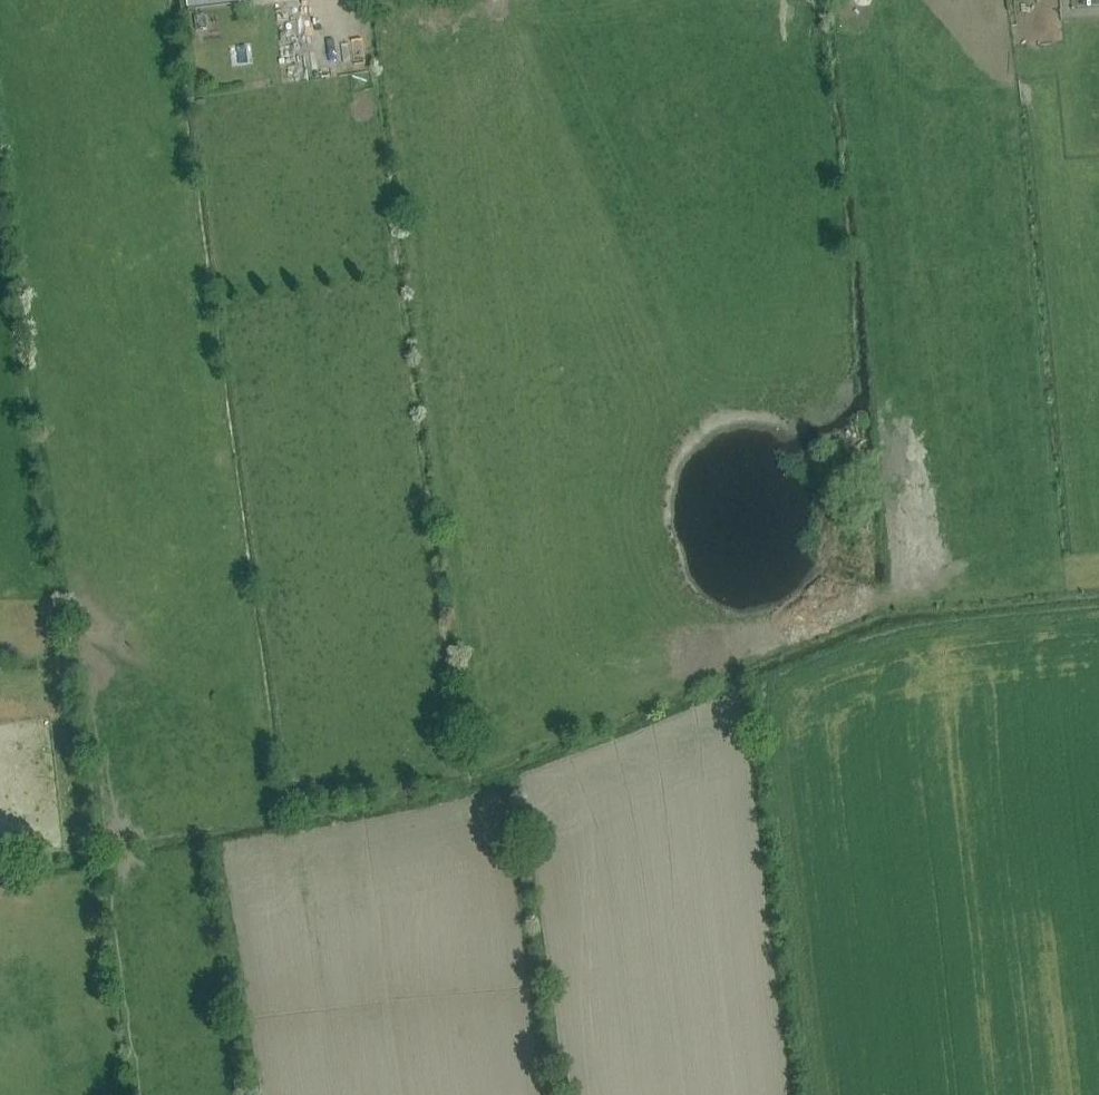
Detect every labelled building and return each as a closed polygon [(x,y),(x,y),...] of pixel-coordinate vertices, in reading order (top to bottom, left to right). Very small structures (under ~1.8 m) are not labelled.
[(187,9),(253,0),(186,0),(187,9)]
